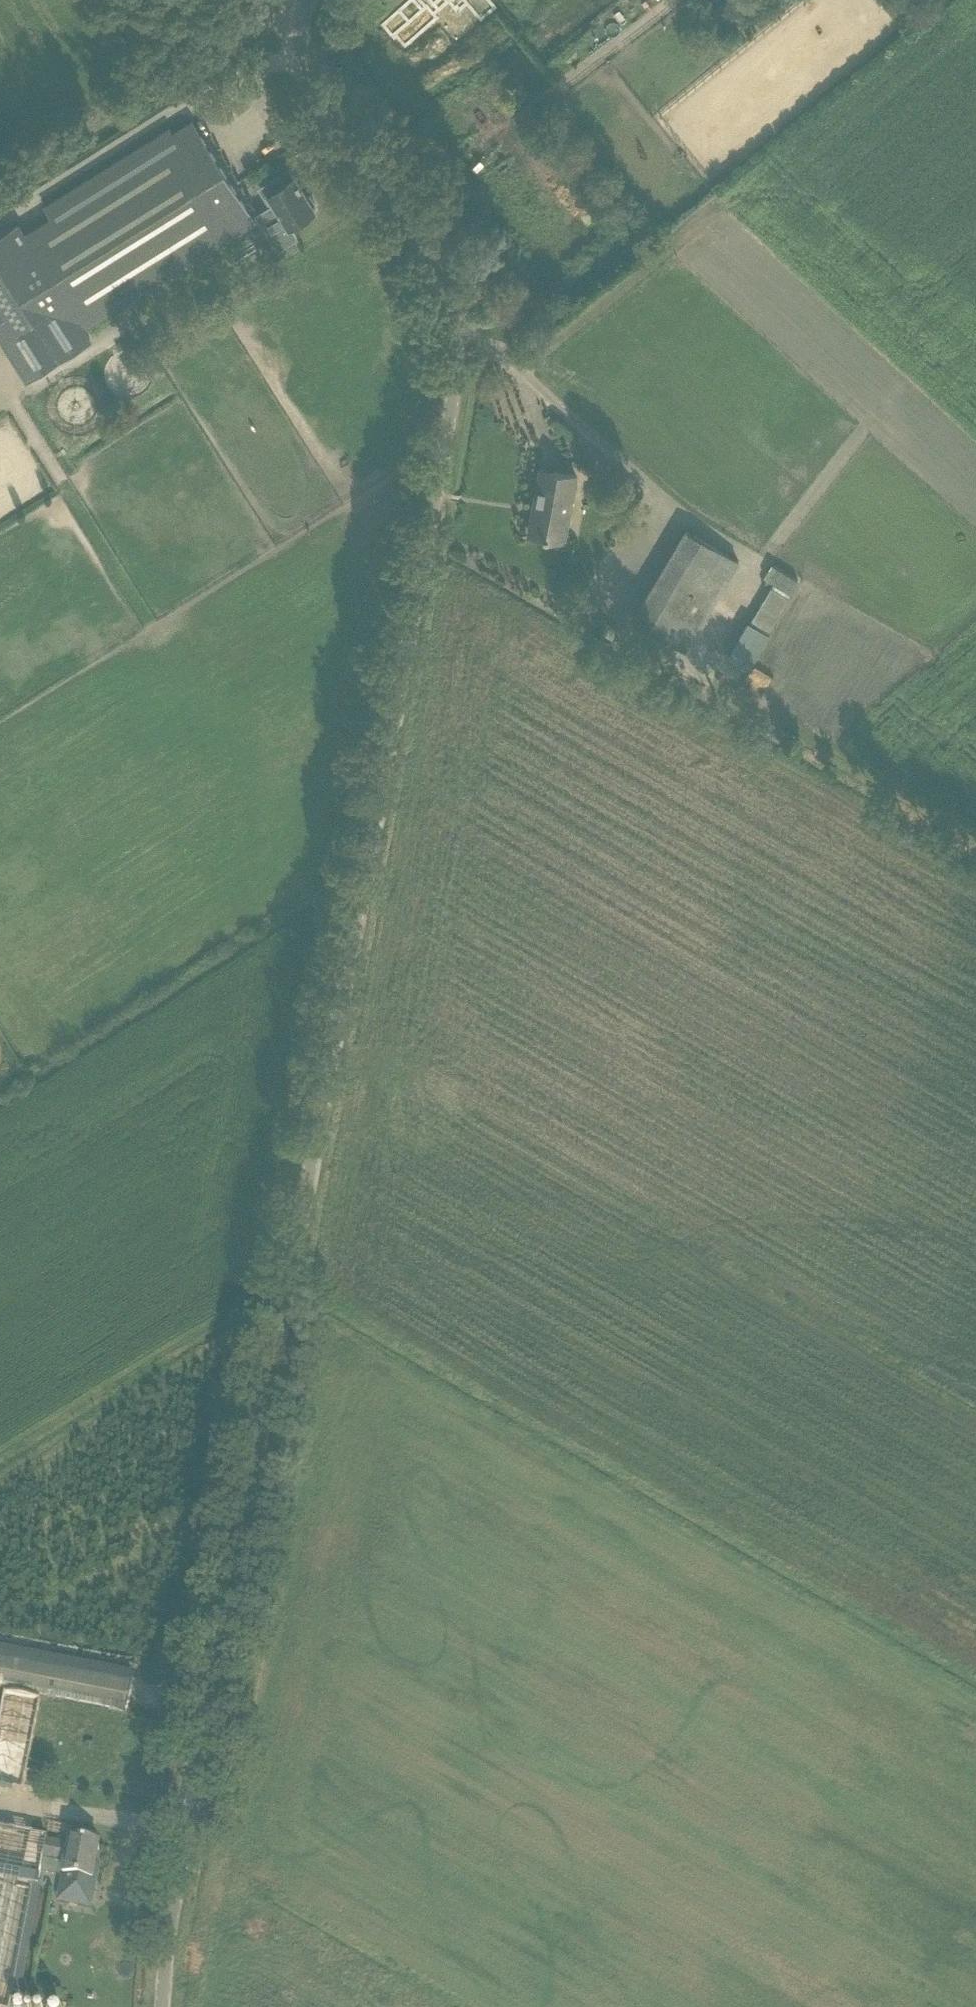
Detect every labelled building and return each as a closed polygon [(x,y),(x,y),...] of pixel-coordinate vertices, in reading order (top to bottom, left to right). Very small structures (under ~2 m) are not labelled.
[(382,25),(394,38),(396,36),(405,46),(438,17),(434,13),(448,1),(458,12),(467,4),(481,20),(496,7),(490,0),(410,0),(382,25)] [(200,136),(191,122),(173,133),(170,128),(45,206),(57,226),(29,243),(17,223),(0,234),(0,335),(27,378),(90,339),(83,328),(126,301),(122,295),(224,232),(227,237),(253,221),(244,207),(246,206),(201,135),(200,136)] [(296,178),(269,195),(274,204),(256,215),(278,249),(297,237),(289,225),(315,209),(313,206),(316,204),(310,194),(307,196),(296,178)] [(564,539),(576,474),(541,468),(534,506),(538,507),(534,532),(530,531),(530,533),(564,539)] [(686,651),(739,560),(684,528),(631,620),(686,651)] [(791,594),(799,579),(772,564),(764,577),(772,582),(771,583),(773,584),(750,622),(768,632),(790,594),(791,594)] [(42,1699),(4,1691),(0,1709),(0,1787),(36,1794),(42,1764),(30,1762),(42,1699)] [(10,1999),(16,2000),(17,1992),(12,1991),(32,1884),(38,1885),(43,1859),(66,1864),(63,1876),(67,1877),(63,1896),(67,1903),(88,1907),(94,1903),(97,1888),(93,1881),(99,1846),(70,1841),(69,1847),(46,1842),(47,1838),(0,1830),(0,2006),(9,2006),(10,1999)]
